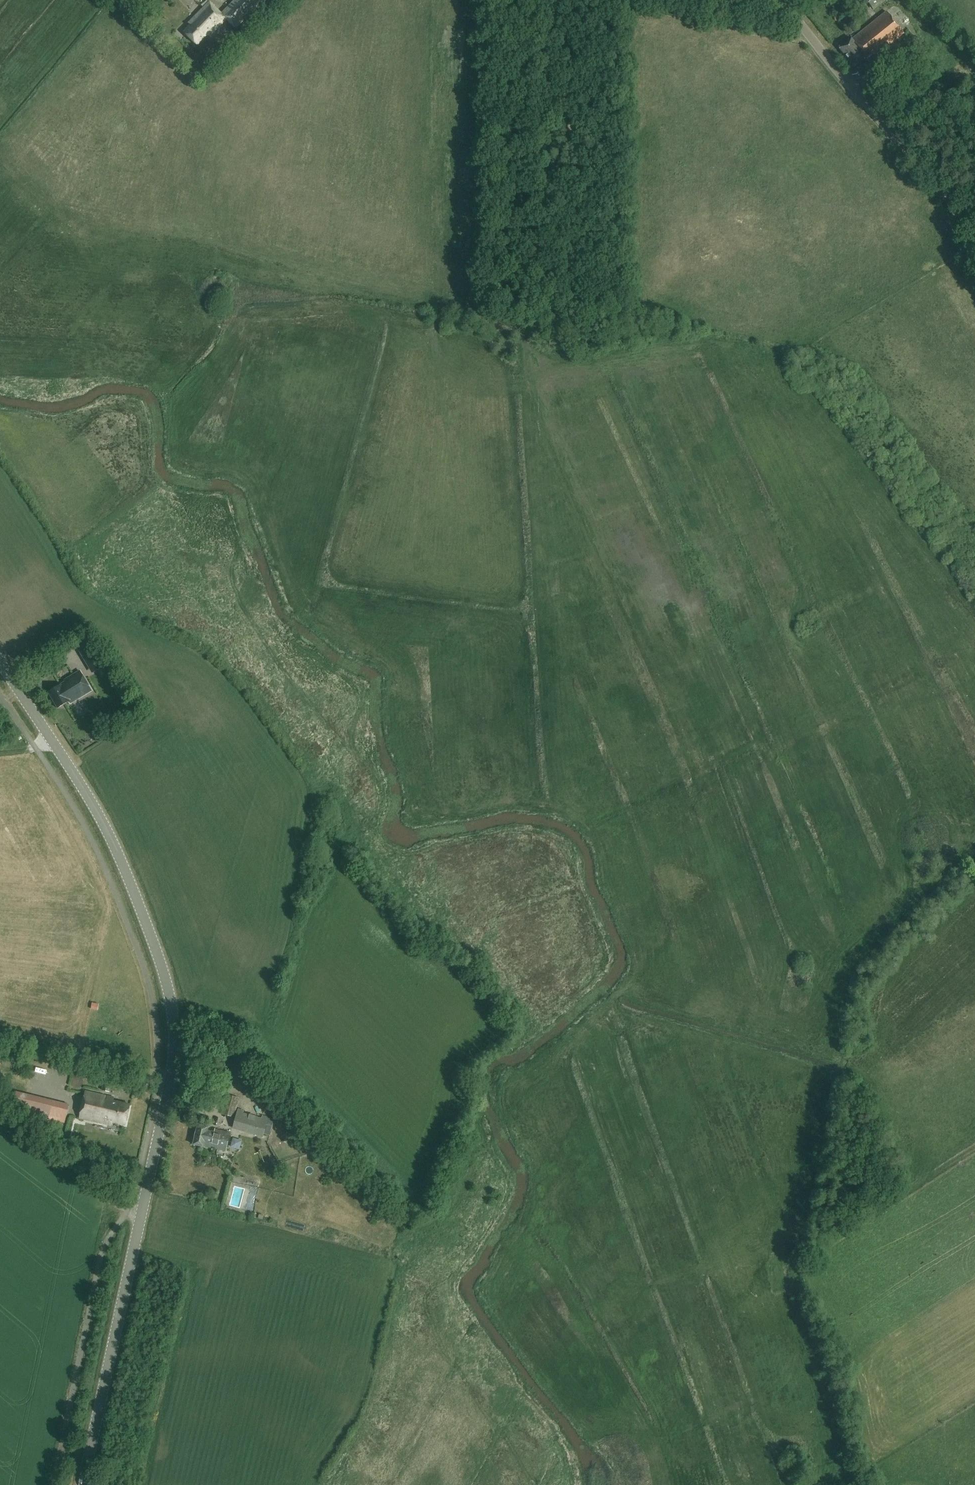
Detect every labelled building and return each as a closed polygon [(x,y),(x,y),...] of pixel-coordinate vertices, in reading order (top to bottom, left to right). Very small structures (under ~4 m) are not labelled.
[(264,0),(236,0),(222,14),(236,29),(264,0)] [(873,10),(885,0),(866,0),(873,10)] [(210,37),(227,19),(210,3),(189,24),(191,26),(184,33),(197,46),(208,35),(210,37)] [(855,66),(866,57),(867,59),(874,54),(875,56),(904,33),(885,10),(840,48),(855,66)] [(88,637),(77,644),(81,650),(92,643),(88,637)] [(102,659),(90,666),(94,672),(105,665),(102,659)] [(60,685),(49,692),(58,708),(70,701),(71,703),(91,691),(80,671),(59,684),(60,685)] [(36,1075),(49,1078),(51,1071),(38,1068),(36,1075)] [(104,1080),(102,1090),(109,1092),(112,1082),(104,1080)] [(86,1091),(79,1118),(112,1125),(113,1122),(126,1125),(130,1105),(113,1101),(114,1098),(86,1091)] [(239,1098),(235,1097),(227,1095),(222,1115),(234,1118),(239,1098)] [(69,1105),(53,1101),(48,1122),(58,1124),(59,1121),(65,1122),(69,1105)] [(238,1110),(236,1116),(234,1125),(264,1133),(268,1118),(263,1117),(261,1122),(241,1117),(243,1111),(238,1110)] [(193,1144),(194,1145),(194,1144),(203,1146),(203,1147),(204,1146),(226,1151),(230,1132),(221,1130),(220,1133),(207,1130),(208,1126),(207,1126),(198,1125),(198,1124),(197,1125),(198,1125),(196,1133),(195,1133),(197,1134),(196,1136),(195,1135),(195,1136),(193,1144)]
